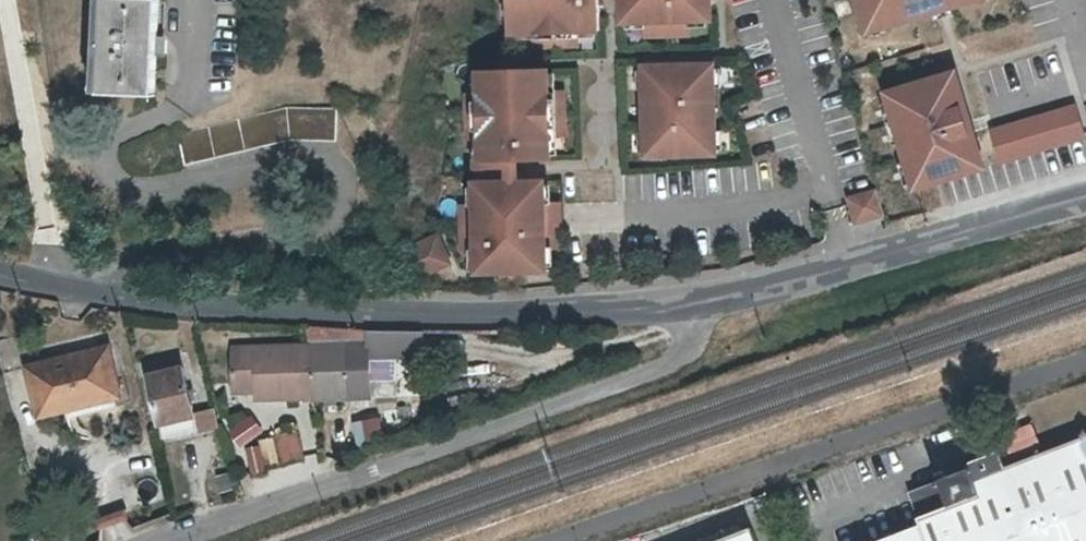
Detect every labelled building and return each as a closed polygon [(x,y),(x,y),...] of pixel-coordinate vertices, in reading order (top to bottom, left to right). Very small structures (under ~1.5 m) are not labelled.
[(83,82),(135,85),(140,0),(87,0),(85,27),(79,27),(79,43),(85,43),(83,82)] [(517,34),(609,32),(609,0),(516,0),(517,34)] [(628,22),(720,19),(720,0),(628,0),(628,22)] [(875,31),(984,0),(866,0),(875,31)] [(652,159),(721,158),(720,70),(717,70),(717,61),(689,62),(689,70),(680,71),(680,62),(652,63),(652,71),(649,71),(652,159)] [(689,62),(680,62),(680,71),(689,70),(689,62)] [(560,67),(483,69),(485,159),(562,158),(560,67)] [(963,69),(889,91),(919,191),(993,170),(963,69)] [(990,129),(1001,165),(1085,140),(1085,123),(1080,102),(990,129)] [(286,108),(182,133),(190,166),(295,140),(336,141),(337,109),(286,108)] [(554,179),(478,181),(480,272),(556,270),(554,179)] [(885,210),(880,191),(851,199),(856,218),(885,210)] [(453,262),(439,234),(409,249),(424,277),(453,262)] [(365,346),(295,350),(305,403),(376,399),(373,355),(421,352),(421,329),(364,332),(365,346)] [(46,416),(57,413),(125,395),(111,348),(45,365),(32,368),(46,416)] [(305,403),(295,350),(237,353),(238,399),(263,398),(298,396),(298,404),(305,403)] [(162,437),(195,429),(191,415),(179,367),(147,375),(162,437)] [(263,406),(298,404),(298,396),(263,398),(263,406)] [(224,424),(240,445),(262,428),(246,408),(224,424)] [(213,410),(191,415),(195,429),(216,424),(213,410)] [(348,420),(355,444),(381,437),(374,413),(348,420)] [(1004,450),(1035,440),(1029,422),(999,432),(1004,450)] [(295,435),(278,439),(285,466),(303,461),(295,435)] [(968,464),(971,469),(909,495),(921,527),(887,540),(1085,540),(1085,435),(1006,465),(1000,449),(968,464)] [(271,444),(258,448),(265,473),(279,469),(271,444)] [(255,449),(242,454),(251,482),(264,478),(255,449)] [(759,530),(730,540),(763,540),(759,530)]
